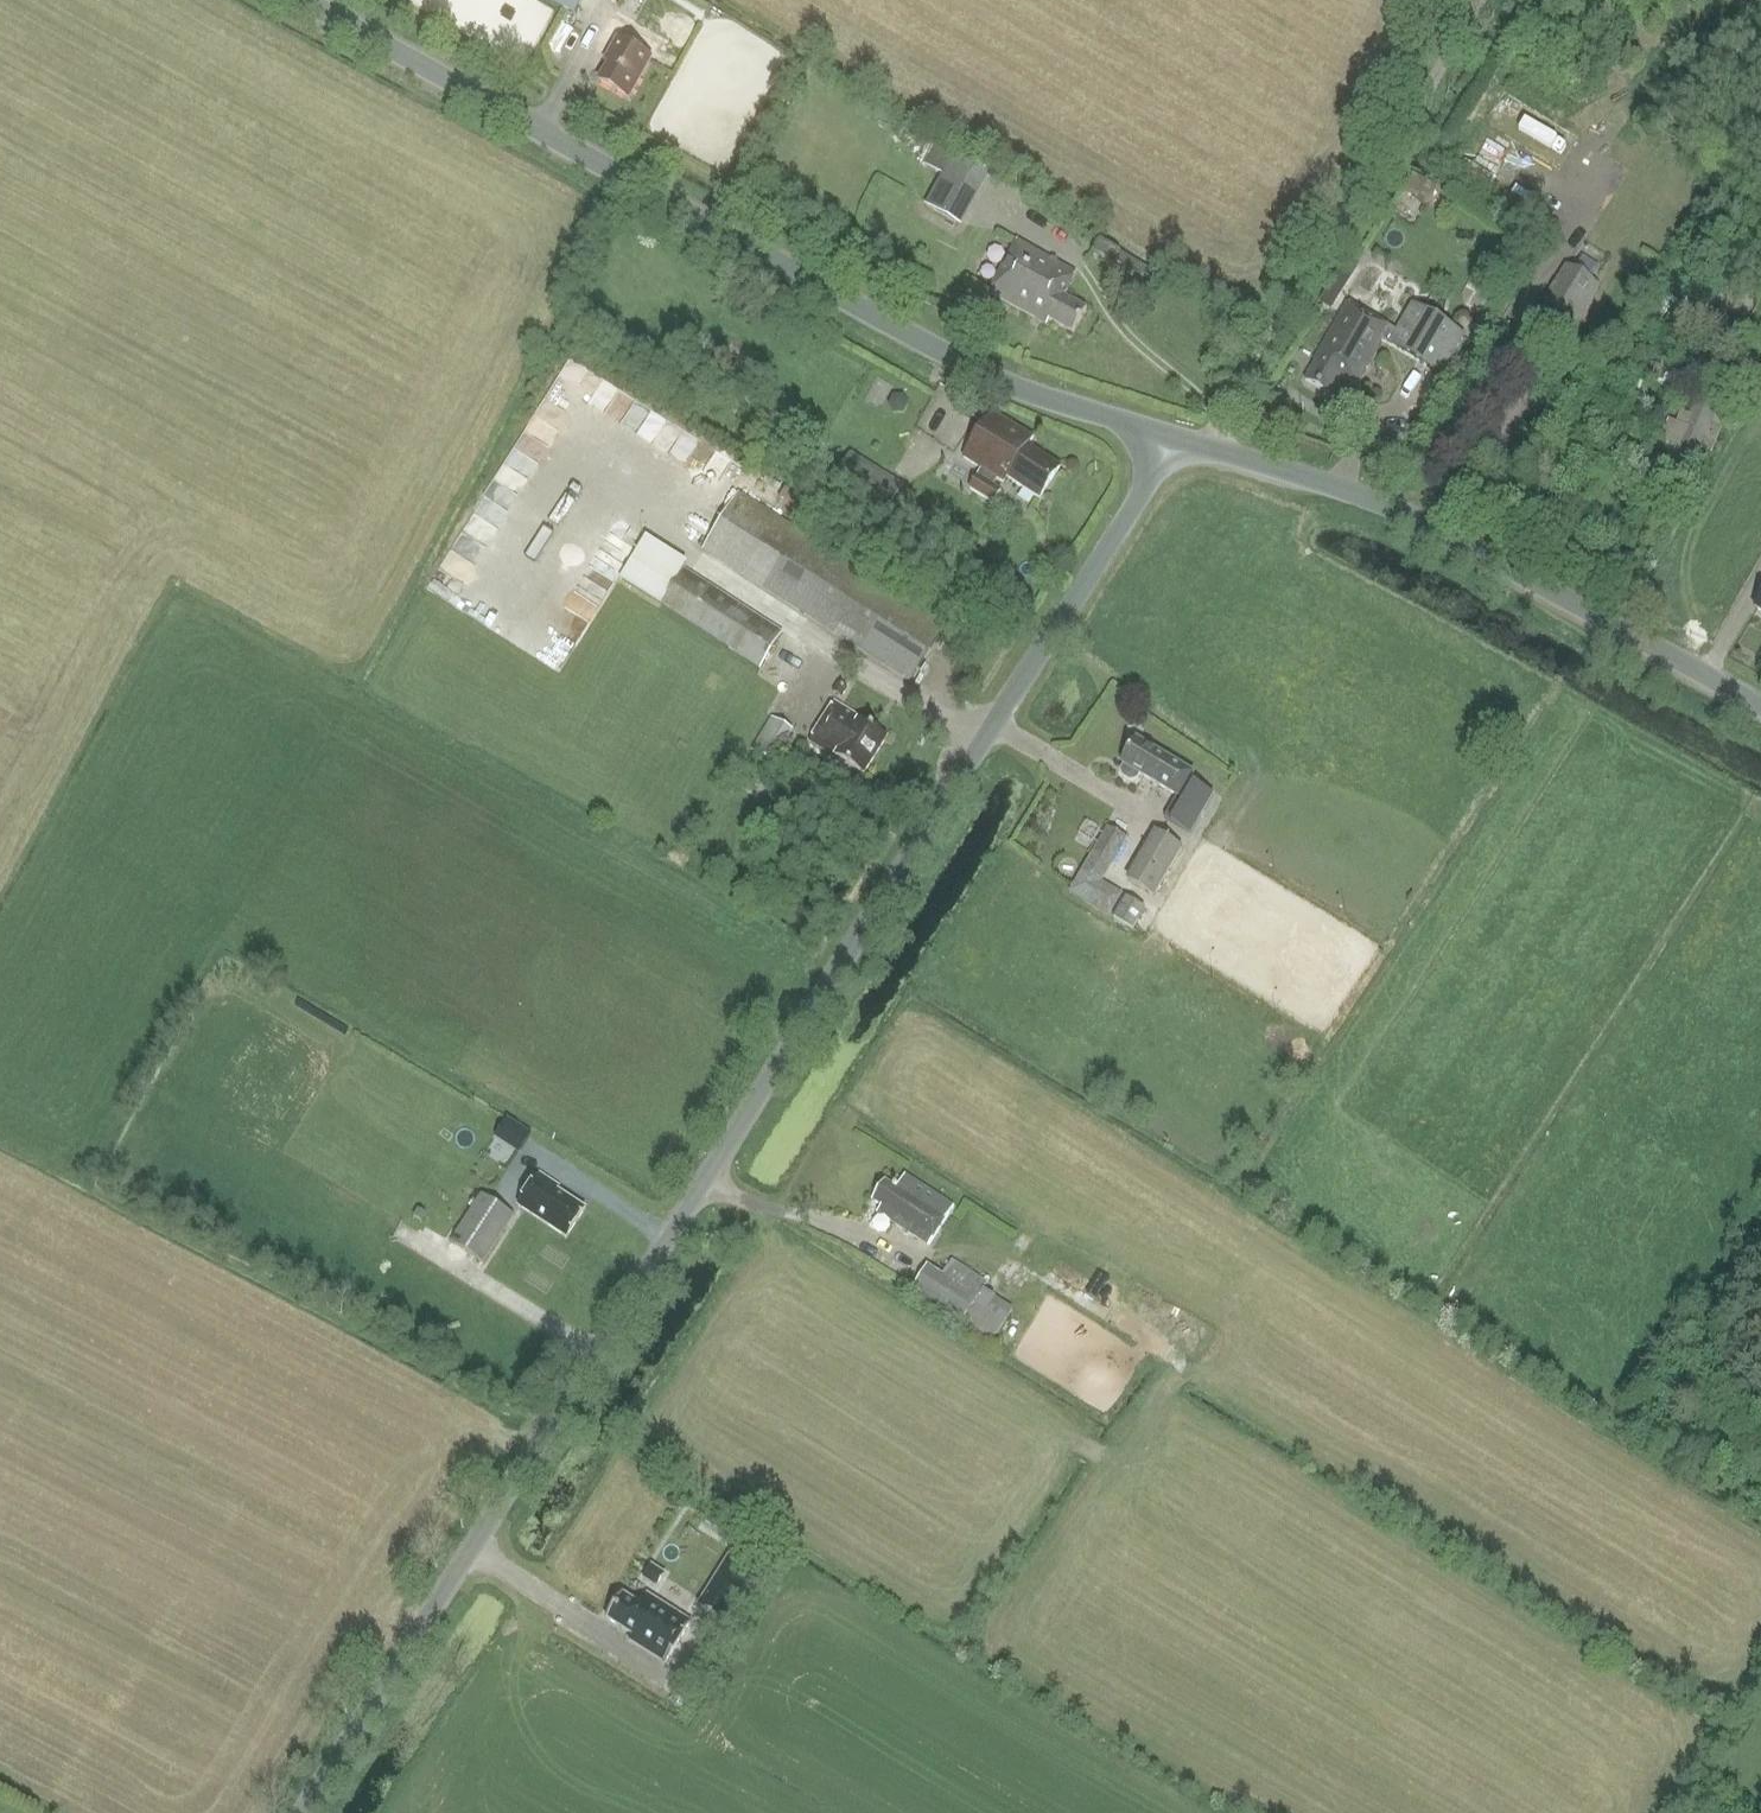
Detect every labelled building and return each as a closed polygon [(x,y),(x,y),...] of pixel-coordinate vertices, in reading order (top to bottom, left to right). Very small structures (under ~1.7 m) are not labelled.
[(575,15),(583,0),(548,0),(575,15)] [(630,101),(661,45),(612,18),(598,43),(613,51),(610,55),(614,58),(600,84),(630,101)] [(925,206),(961,226),(990,174),(954,154),(925,206)] [(1490,185),(1496,175),(1467,159),(1461,169),(1490,185)] [(1413,175),(1403,191),(1428,205),(1437,189),(1413,175)] [(1091,254),(1111,266),(1119,254),(1099,242),(1091,254)] [(1074,335),(1087,311),(1064,298),(1076,275),(1018,243),(989,295),(1048,327),(1050,322),(1074,335)] [(1568,336),(1599,286),(1566,265),(1535,316),(1568,336)] [(1439,376),(1462,337),(1414,310),(1399,335),(1346,304),(1313,361),(1315,362),(1305,381),(1330,395),(1340,376),(1357,386),(1382,342),(1439,376)] [(1668,348),(1658,370),(1677,379),(1687,357),(1668,348)] [(1711,454),(1726,418),(1688,403),(1684,414),(1680,412),(1676,423),(1668,419),(1659,441),(1675,448),(1668,465),(1687,473),(1694,457),(1698,459),(1702,450),(1711,454)] [(756,430),(767,437),(779,419),(767,411),(756,430)] [(995,485),(998,480),(1004,483),(1008,478),(1041,499),(1061,468),(1029,448),(1033,441),(993,415),(965,458),(981,469),(968,489),(993,504),(1002,490),(995,485)] [(904,486),(851,453),(834,481),(887,514),(904,486)] [(702,550),(908,682),(945,624),(739,493),(702,550)] [(621,579),(661,604),(760,669),(783,633),(683,569),(687,563),(647,538),(621,579)] [(1752,604),(1760,610),(1760,591),(1752,604)] [(864,776),(888,737),(859,719),(859,718),(836,704),(813,743),(824,750),(827,745),(839,753),(835,758),(864,776)] [(773,764),(794,731),(771,717),(751,749),(773,764)] [(1125,765),(1122,771),(1124,777),(1132,782),(1138,780),(1141,775),(1156,783),(1180,797),(1167,820),(1193,835),(1216,797),(1190,782),(1194,774),(1171,760),(1171,759),(1138,739),(1123,764),(1125,765)] [(1096,889),(1128,836),(1107,824),(1091,851),(1099,855),(1084,881),(1096,889)] [(1125,880),(1153,897),(1182,848),(1154,831),(1125,880)] [(1113,917),(1137,926),(1145,904),(1121,895),(1113,917)] [(506,1117),(495,1132),(518,1147),(528,1132),(506,1117)] [(568,1238),(586,1210),(557,1192),(560,1188),(541,1175),(520,1207),(568,1238)] [(929,1247),(954,1207),(905,1175),(897,1188),(887,1182),(874,1201),(882,1206),(878,1213),(929,1247)] [(481,1194),(450,1241),(483,1263),(514,1215),(481,1194)] [(983,1289),(988,1283),(953,1260),(943,1275),(928,1266),(910,1294),(989,1345),(1013,1309),(983,1289)] [(737,1545),(699,1606),(727,1623),(765,1563),(737,1545)] [(654,1568),(646,1580),(658,1587),(666,1575),(654,1568)] [(664,1660),(688,1622),(649,1597),(642,1608),(624,1596),(610,1618),(627,1629),(624,1634),(664,1660)]
